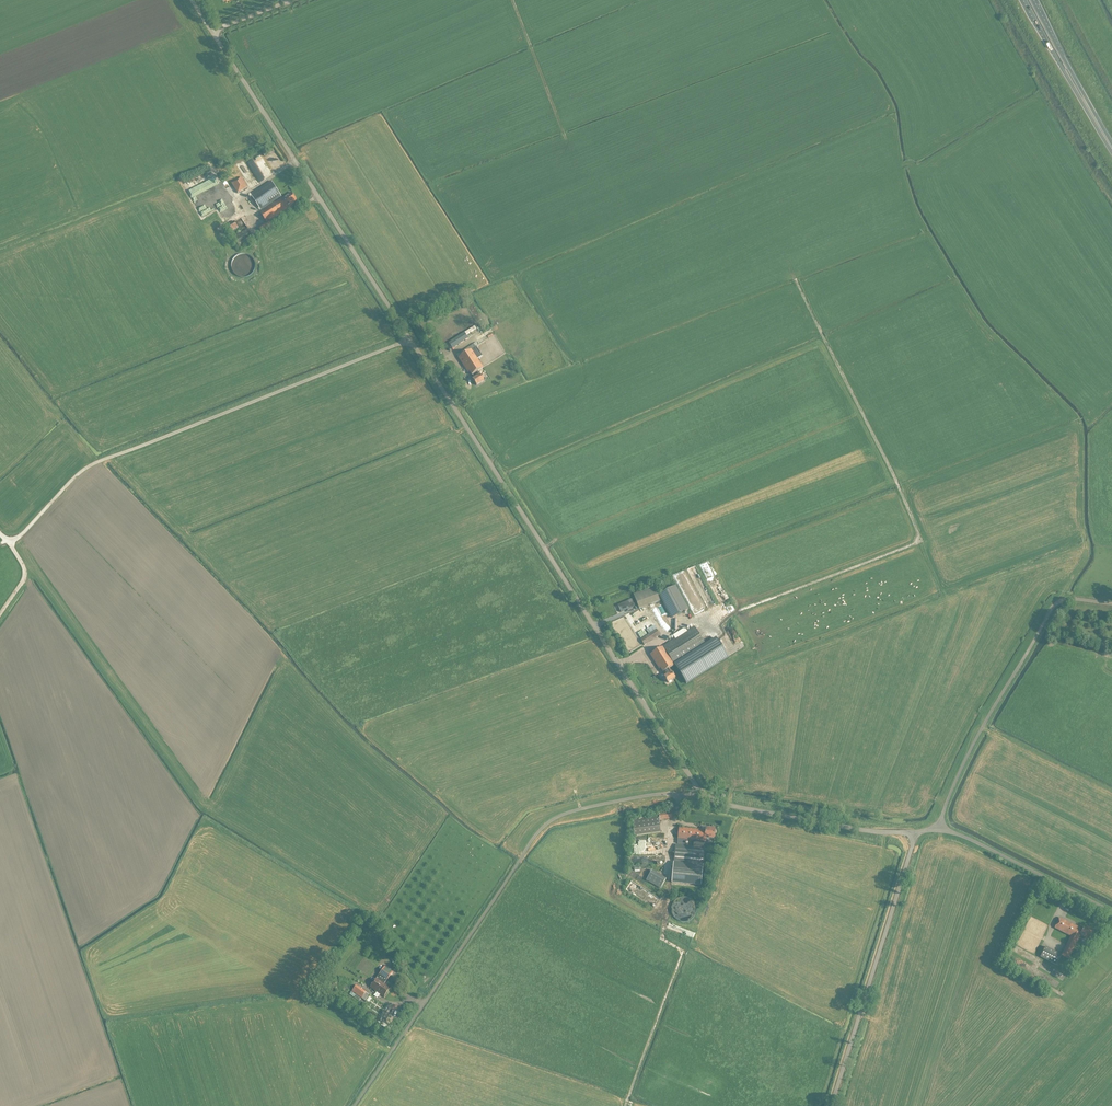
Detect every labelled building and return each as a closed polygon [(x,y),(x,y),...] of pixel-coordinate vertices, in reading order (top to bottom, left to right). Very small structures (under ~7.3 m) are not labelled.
[(274,150),(267,154),(271,161),(276,168),(280,166),(278,164),(281,162),(274,150)] [(245,160),(238,164),(246,181),(254,177),(256,180),(254,182),(255,183),(258,182),(258,183),(265,180),(258,166),(256,167),(255,163),(256,163),(254,160),(246,164),(245,160)] [(237,193),(247,187),(241,177),(231,183),(237,193)] [(250,194),(260,210),(281,196),(271,181),(250,194)] [(291,205),(297,201),(291,192),(282,198),(282,197),(260,212),(266,222),(258,227),(262,233),(273,226),(269,220),(291,205)] [(230,232),(238,227),(234,220),(226,225),(230,232)] [(239,246),(253,238),(247,228),(233,237),(239,246)] [(452,348),(468,338),(464,332),(449,342),(452,348)] [(480,375),(477,371),(483,367),(477,358),(482,355),(476,346),(458,357),(468,372),(469,371),(472,375),(473,374),(475,377),(473,379),(476,385),(484,380),(480,374),(480,375)] [(14,500),(21,494),(16,488),(9,494),(14,500)] [(6,520),(5,520),(7,521),(29,505),(25,500),(4,517),(6,520)] [(694,565),(688,568),(694,582),(701,579),(694,565)] [(633,594),(639,609),(660,601),(654,586),(633,594)] [(688,609),(675,586),(660,594),(673,618),(688,609)] [(635,606),(632,599),(618,605),(621,612),(635,606)] [(728,603),(716,606),(718,612),(730,608),(728,603)] [(646,630),(649,634),(640,639),(644,645),(660,635),(654,625),(646,630)] [(634,627),(621,632),(624,638),(636,633),(634,627)] [(690,629),(650,654),(659,669),(661,668),(663,672),(669,668),(675,665),(686,683),(705,671),(728,657),(716,638),(702,647),(690,629)] [(671,672),(669,668),(663,672),(665,675),(664,676),(668,682),(675,677),(672,671),(671,672)] [(658,812),(659,820),(673,818),(672,811),(658,812)] [(634,836),(661,832),(658,815),(632,819),(634,836)] [(701,884),(703,865),(705,847),(703,846),(704,841),(705,842),(706,837),(714,838),(715,828),(705,827),(705,830),(679,827),(677,843),(685,844),(685,839),(694,840),(693,846),(675,844),(672,882),(701,884)] [(662,854),(663,846),(633,845),(633,854),(662,854)] [(666,879),(652,871),(646,880),(660,889),(666,879)] [(653,896),(633,884),(631,886),(637,890),(634,893),(653,905),(655,901),(652,899),(653,896)] [(660,906),(662,903),(659,899),(653,906),(658,911),(662,907),(660,906)] [(1091,936),(1090,935),(1093,930),(1084,926),(1083,929),(1060,917),(1054,928),(1071,936),(1066,944),(1067,944),(1062,955),(1068,958),(1080,935),(1088,939),(1089,938),(1090,938),(1091,936)] [(694,931),(668,923),(667,928),(692,936),(694,931)] [(1045,946),(1040,956),(1056,965),(1061,954),(1045,946)] [(384,995),(390,987),(384,983),(392,972),(384,966),(370,986),(384,997),(385,996),(384,995)] [(370,995),(356,985),(352,990),(366,1001),(370,995)]
